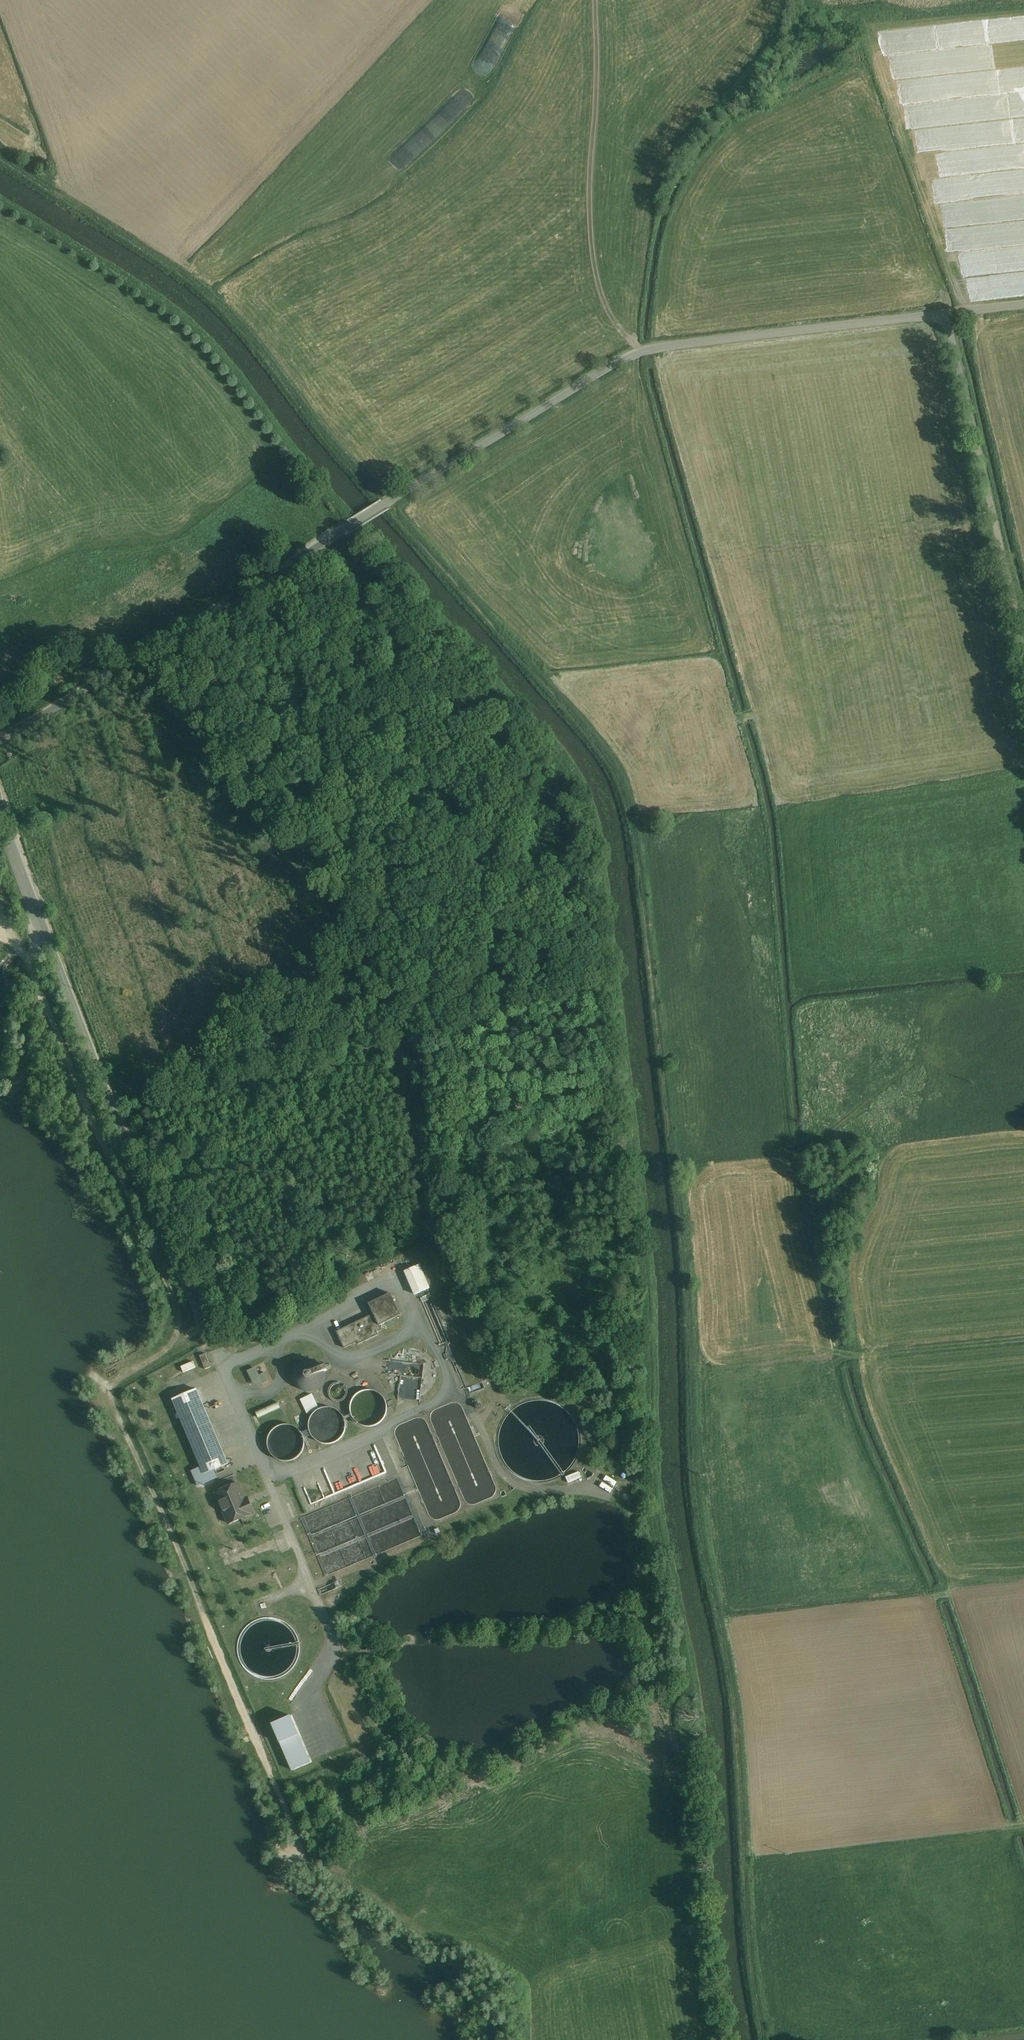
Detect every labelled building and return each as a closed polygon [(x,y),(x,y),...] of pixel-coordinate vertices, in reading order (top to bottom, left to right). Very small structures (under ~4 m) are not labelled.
[(430,1288),(420,1266),(405,1272),(415,1295),(430,1288)] [(390,1293),(369,1304),(377,1321),(372,1323),(369,1316),(337,1332),(344,1348),(358,1342),(359,1344),(378,1335),(375,1328),(379,1326),(401,1315),(390,1293)] [(206,1354),(200,1356),(206,1370),(211,1368),(206,1354)] [(400,1398),(421,1400),(424,1363),(385,1360),(383,1373),(402,1375),(400,1398)] [(294,1375),(295,1381),(297,1386),(300,1390),(305,1392),(310,1393),(316,1392),(320,1389),(324,1385),(326,1380),(326,1375),(325,1370),(322,1366),(318,1363),(313,1361),(307,1361),(302,1363),(298,1366),(295,1370),(294,1375)] [(256,1367),(247,1371),(254,1385),(264,1384),(256,1367)] [(336,1382),(330,1394),(341,1400),(347,1388),(336,1382)] [(211,1424),(197,1390),(173,1400),(187,1434),(211,1424)] [(351,1407),(352,1413),(354,1419),(358,1423),(364,1426),(370,1427),(376,1426),(382,1423),(386,1418),(388,1413),(388,1407),(387,1401),(383,1396),(378,1392),(373,1390),(367,1390),(361,1392),(356,1396),(353,1401),(351,1407)] [(315,1394),(302,1399),(307,1412),(321,1408),(315,1394)] [(543,1483),(552,1481),(561,1477),(568,1472),(574,1464),(578,1456),(581,1447),(581,1438),(579,1428),(576,1420),(570,1412),(563,1406),(554,1402),(545,1399),(536,1399),(527,1401),(518,1404),(510,1410),(504,1417),(500,1426),(497,1435),(497,1444),(499,1454),(503,1462),(508,1470),(515,1476),(524,1480),(533,1483),(543,1483)] [(280,1402),(256,1411),(259,1417),(283,1408),(280,1402)] [(497,1487),(465,1410),(459,1404),(453,1404),(436,1412),(432,1416),(432,1421),(466,1501),(471,1505),(476,1506),(495,1499),(497,1493),(497,1487)] [(310,1425),(310,1431),(313,1437),(317,1441),(322,1444),(329,1445),(335,1444),(340,1441),(344,1436),(347,1430),(347,1424),(345,1418),(342,1413),(337,1410),(331,1408),(325,1408),(319,1410),(315,1414),(311,1419),(310,1425)] [(460,1502),(428,1424),(422,1419),(417,1419),(399,1426),(396,1430),(395,1435),(429,1516),(435,1520),(440,1521),(458,1513),(461,1508),(460,1502)] [(211,1424),(187,1434),(205,1475),(228,1464),(211,1424)] [(268,1443),(269,1449),(271,1455),(276,1460),(281,1462),(287,1463),(293,1462),(299,1459),(303,1454),(305,1449),(306,1443),(304,1437),(300,1432),(296,1428),(290,1426),(284,1426),(278,1428),(273,1432),(270,1437),(268,1443)] [(580,1471),(567,1477),(569,1483),(583,1477),(580,1471)] [(608,1475),(600,1486),(612,1493),(619,1482),(608,1475)] [(238,1484),(216,1493),(229,1524),(251,1515),(251,1514),(254,1513),(250,1503),(247,1505),(238,1484)] [(339,1581),(318,1590),(320,1596),(341,1587),(339,1581)] [(265,1619),(256,1622),(249,1627),(243,1634),(240,1642),(239,1651),(241,1660),(246,1668),(253,1674),(261,1678),(270,1679),(279,1678),(287,1674),(293,1668),(298,1660),(300,1651),(299,1642),(296,1634),(290,1627),(282,1622),(274,1619),(265,1619)] [(291,1771),(315,1764),(299,1714),(276,1721),(291,1771)]
